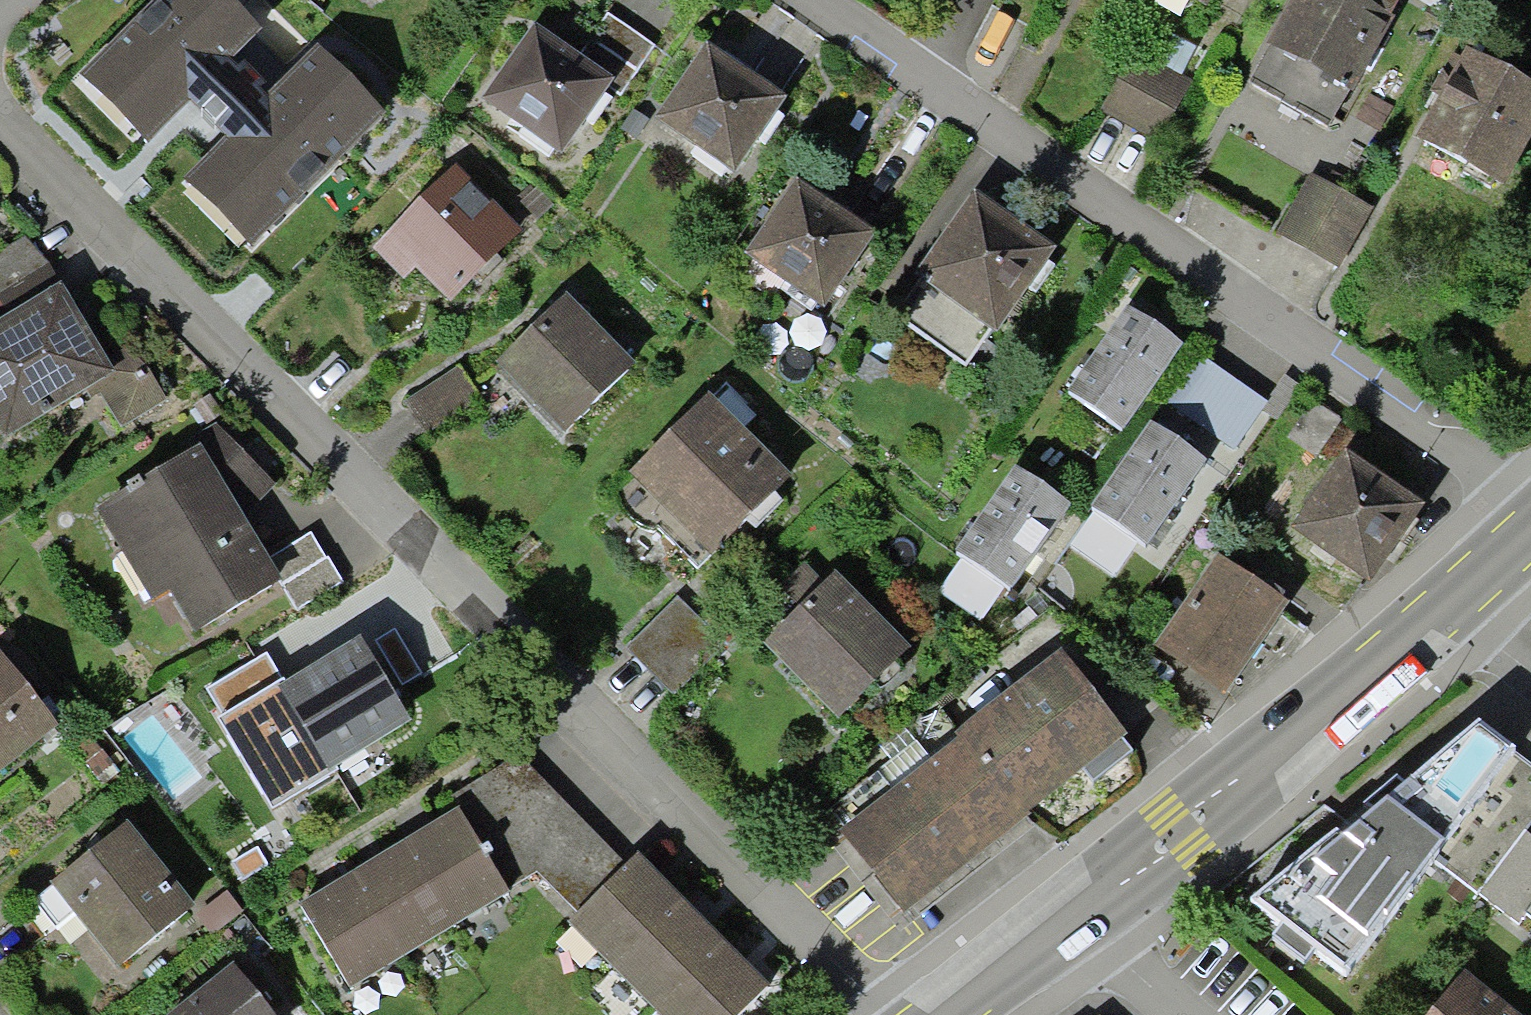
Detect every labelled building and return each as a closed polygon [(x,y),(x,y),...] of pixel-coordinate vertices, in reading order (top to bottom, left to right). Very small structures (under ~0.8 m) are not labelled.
[(273,89),(249,66),(273,42),(230,0),(143,0),(62,82),(143,161),(181,122),(209,149),(172,187),(251,263),(392,119),(316,45),(273,89)] [(1391,21),(1356,0),(1299,0),(1251,84),(1329,129),(1391,21)] [(561,159),(607,92),(623,103),(660,49),(607,13),(578,55),(533,23),(479,102),(561,159)] [(733,177),(786,101),(707,47),(654,122),(733,177)] [(1158,132),(1189,77),(1140,49),(1109,104),(1158,132)] [(1530,153),(1530,92),(1467,58),(1422,144),(1511,190),(1530,153)] [(450,305),(523,232),(457,167),(373,251),(402,280),(413,268),(450,305)] [(1337,272),(1374,212),(1310,174),(1273,233),(1337,272)] [(825,314),(878,239),(798,183),(745,258),(825,314)] [(978,360),(1059,244),(979,188),(898,304),(978,360)] [(167,391),(139,348),(117,363),(30,232),(0,252),(0,417),(10,432),(84,383),(113,427),(167,391)] [(555,443),(639,362),(570,291),(486,373),(555,443)] [(1069,396),(1125,435),(1183,351),(1126,312),(1069,396)] [(1233,447),(1263,403),(1197,360),(1168,404),(1233,447)] [(427,435),(481,397),(456,361),(402,399),(427,435)] [(705,558),(786,484),(713,404),(631,478),(705,558)] [(1316,460),(1341,423),(1312,404),(1287,441),(1316,460)] [(268,560),(243,518),(278,484),(219,423),(188,441),(194,452),(96,511),(167,629),(182,621),(192,638),(282,584),(268,560)] [(1089,514),(1147,552),(1206,465),(1148,427),(1089,514)] [(1370,586),(1424,505),(1345,454),(1292,534),(1324,555),(1370,586)] [(956,554),(1015,592),(1068,509),(1009,471),(956,554)] [(268,560),(282,584),(297,607),(339,581),(309,534),(268,560)] [(1224,699),(1288,609),(1259,589),(1216,558),(1152,648),(1224,699)] [(836,727),(912,659),(837,576),(828,585),(811,566),(784,590),(800,608),(760,644),(836,727)] [(674,695),(723,646),(674,598),(626,648),(674,695)] [(302,794),(411,725),(359,643),(369,636),(354,612),(297,648),(312,671),(274,695),(249,711),(302,794)] [(51,715),(0,649),(0,753),(51,715)] [(1013,831),(1124,742),(1057,659),(839,833),(906,916),(1013,831)] [(1478,733),(1369,824),(1345,845),(1335,838),(1254,906),(1345,975),(1434,863),(1477,895),(1527,831),(1530,825),(1530,772),(1478,733)] [(767,985),(638,861),(629,870),(519,757),(446,803),(455,816),(299,912),(347,994),(510,898),(505,890),(535,874),(577,917),(565,928),(651,1014),(738,1014),(767,985)] [(197,911),(131,825),(30,902),(56,935),(79,918),(120,971),(197,911)] [(1527,831),(1477,895),(1518,927),(1527,915),(1530,918),(1530,834),(1527,831)] [(227,893),(198,918),(212,935),(242,911),(227,893)] [(232,970),(174,1014),(267,1014),(232,970)] [(1463,977),(1432,1014),(1508,1014),(1463,977)]
